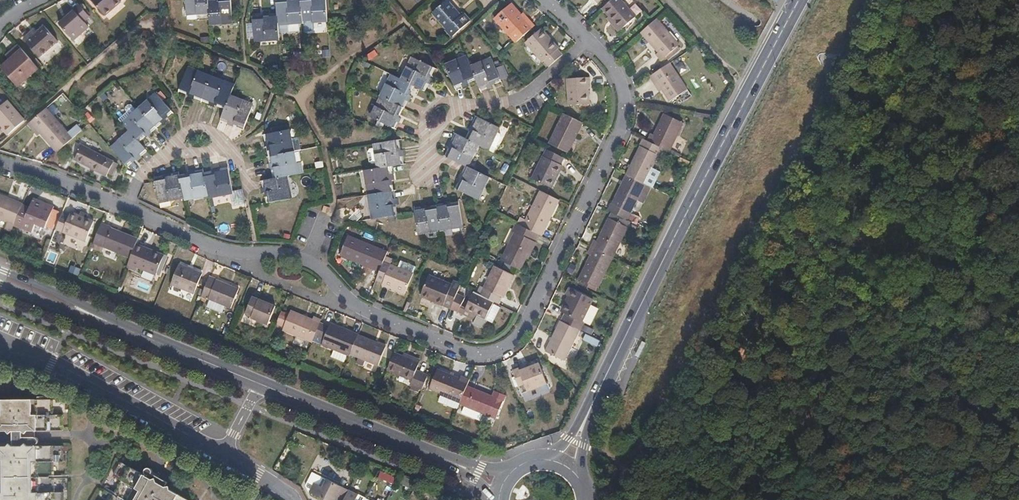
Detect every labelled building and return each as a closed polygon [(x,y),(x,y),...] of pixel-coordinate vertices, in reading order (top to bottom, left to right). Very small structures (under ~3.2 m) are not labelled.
[(105,15),(120,1),(121,0),(91,0),(105,15)] [(186,13),(209,12),(208,0),(185,0),(186,13)] [(209,12),(210,23),(233,22),(231,2),(221,3),(221,0),(208,0),(209,12)] [(277,14),(277,15),(277,24),(302,22),(300,2),(300,0),(286,0),(286,3),(276,4),(277,14)] [(327,21),(326,0),(311,0),(311,1),(300,2),(302,22),(327,21)] [(453,37),(471,21),(464,13),(461,16),(447,0),(432,13),(453,37)] [(603,8),(623,30),(637,18),(621,0),(612,0),(603,8)] [(58,23),(74,41),(88,28),(83,22),(89,17),(78,4),(65,16),(66,17),(58,23)] [(516,43),(534,27),(527,19),(525,21),(510,5),(495,19),(516,43)] [(268,15),(268,14),(268,13),(262,14),(262,16),(263,20),(252,20),(252,22),(253,40),(278,38),(277,24),(277,15),(268,15)] [(657,19),(641,33),(658,52),(655,55),(660,61),(679,44),(657,19)] [(24,39),(40,57),(57,42),(44,27),(33,37),(30,34),(24,39)] [(549,67),(562,55),(558,50),(559,48),(551,39),(550,41),(540,30),(525,43),(543,63),(544,62),(549,67)] [(38,69),(18,45),(11,51),(15,55),(1,68),(17,87),(38,69)] [(446,66),(456,88),(462,86),(462,87),(462,88),(467,86),(466,84),(465,81),(475,77),(471,68),(467,58),(446,66)] [(414,59),(403,81),(411,85),(415,86),(424,91),(428,83),(429,84),(430,84),(433,79),(431,77),(427,76),(432,67),(414,59)] [(492,60),(471,68),(475,77),(476,80),(480,90),(486,87),(487,88),(487,89),(492,88),(491,85),(490,82),(500,78),(496,69),(492,60)] [(670,63),(649,77),(654,84),(657,82),(670,102),(687,90),(670,63)] [(504,67),(496,69),(500,78),(501,80),(508,77),(504,67)] [(202,101),(211,78),(187,69),(180,87),(190,91),(188,95),(187,98),(192,100),(193,98),(202,101)] [(403,81),(393,76),(382,98),(400,107),(403,109),(407,101),(408,102),(409,102),(412,97),(410,96),(406,94),(411,85),(403,81)] [(566,78),(567,104),(588,103),(587,85),(588,85),(588,77),(566,78)] [(217,101),(227,105),(230,97),(234,87),(211,78),(202,101),(209,103),(209,104),(208,106),(215,108),(215,106),(217,101)] [(140,110),(156,128),(161,123),(161,124),(162,125),(166,122),(164,120),(162,117),(170,110),(165,103),(157,95),(140,110)] [(227,105),(225,110),(221,120),(228,122),(228,123),(228,124),(234,127),(234,125),(236,121),(245,125),(248,117),(253,106),(230,97),(227,105)] [(396,123),(397,123),(398,124),(400,119),(399,118),(395,117),(400,107),(382,98),(372,119),(394,129),(396,123)] [(8,136),(24,121),(7,101),(0,107),(0,125),(3,128),(2,129),(8,136)] [(42,135),(58,153),(83,131),(78,125),(68,133),(47,109),(31,122),(42,135)] [(144,133),(146,136),(148,138),(152,134),(151,133),(150,133),(156,128),(140,110),(123,124),(130,133),(136,140),(144,133)] [(568,153),(583,122),(563,113),(549,144),(568,153)] [(652,134),(648,141),(663,148),(670,151),(684,124),(666,115),(656,136),(652,134)] [(487,149),(498,127),(476,117),(473,124),(472,123),(469,129),(470,130),(473,131),(468,141),(477,145),(487,149)] [(31,122),(28,125),(39,138),(42,135),(31,122)] [(273,156),(293,152),(288,130),(267,134),(265,134),(266,141),(265,142),(264,142),(265,147),(267,146),(271,146),(273,156)] [(133,157),(136,160),(137,162),(142,157),(141,156),(140,155),(146,150),(139,142),(136,140),(130,133),(112,149),(125,164),(133,157)] [(466,167),(477,145),(468,141),(466,140),(455,134),(452,142),(450,141),(449,141),(446,146),(449,148),(451,149),(447,158),(465,167),(466,167)] [(648,141),(644,139),(626,175),(645,184),(653,168),(663,148),(648,141)] [(395,141),(375,144),(379,169),(390,167),(403,165),(401,158),(402,158),(404,157),(403,151),(400,151),(397,152),(395,141)] [(111,168),(115,170),(118,164),(82,146),(75,161),(106,176),(109,171),(111,168)] [(556,171),(563,157),(546,149),(532,178),(550,187),(558,172),(556,171)] [(277,178),(286,176),(297,174),(293,152),(273,156),(269,157),(270,163),(269,164),(268,164),(269,169),(271,169),(275,168),(277,178)] [(367,171),(370,195),(389,192),(388,183),(391,182),(394,182),(393,175),(391,175),(390,167),(379,169),(367,171)] [(457,191),(462,193),(476,200),(487,177),(466,167),(462,175),(461,174),(459,173),(457,178),(460,180),(462,181),(457,191)] [(208,195),(208,197),(233,192),(228,169),(220,171),(219,169),(219,168),(213,169),(214,172),(214,175),(204,176),(208,195)] [(659,171),(653,168),(645,184),(652,187),(659,171)] [(182,197),(183,199),(208,195),(204,176),(204,173),(203,171),(194,173),(194,172),(194,170),(188,171),(188,174),(189,177),(179,179),(182,197)] [(164,180),(154,182),(158,201),(182,197),(179,179),(178,176),(178,173),(170,175),(170,174),(169,172),(163,174),(164,176),(164,180)] [(645,184),(626,175),(608,210),(628,220),(638,200),(645,184)] [(263,193),(265,193),(269,192),(271,202),(290,198),(286,176),(277,178),(273,179),(263,181),(264,188),(263,188),(263,193)] [(652,187),(645,184),(638,200),(643,203),(652,187)] [(537,234),(541,236),(559,200),(541,191),(523,227),(537,234)] [(370,195),(374,220),(393,217),(391,207),(395,207),(398,206),(396,200),(395,200),(394,200),(393,192),(389,192),(370,195)] [(22,205),(0,196),(0,219),(14,225),(21,209),(22,205)] [(28,212),(21,209),(14,225),(14,226),(22,229),(22,228),(32,232),(35,224),(45,227),(53,207),(33,199),(28,212)] [(437,209),(440,229),(462,226),(459,206),(449,207),(449,204),(448,202),(443,202),(443,203),(443,205),(436,206),(437,209)] [(417,232),(440,229),(437,209),(427,211),(426,207),(426,205),(421,206),(421,207),(421,208),(414,209),(414,214),(417,232)] [(69,216),(62,213),(55,230),(85,242),(93,223),(70,213),(69,216)] [(594,240),(590,247),(613,258),(627,228),(609,219),(598,242),(594,240)] [(500,260),(519,269),(524,259),(526,259),(534,241),(533,241),(537,234),(523,227),(515,223),(512,230),(518,233),(514,241),(510,239),(500,260)] [(134,248),(137,239),(100,224),(92,244),(130,259),(134,248)] [(340,256),(380,272),(385,257),(387,253),(348,237),(340,256)] [(613,258),(590,247),(587,254),(591,256),(579,279),(598,288),(613,258)] [(145,252),(134,248),(130,259),(127,264),(155,275),(163,256),(147,249),(145,252)] [(380,272),(377,280),(384,283),(383,285),(406,294),(416,267),(402,262),(399,268),(391,266),(393,260),(385,257),(380,272)] [(202,274),(179,265),(171,285),(193,294),(202,274)] [(503,298),(514,275),(494,266),(483,288),(503,298)] [(443,305),(451,308),(457,294),(460,285),(461,285),(454,282),(452,285),(429,275),(421,296),(432,300),(432,298),(444,303),(443,305)] [(238,289),(209,277),(201,297),(209,300),(224,306),(230,309),(238,289)] [(561,322),(580,331),(584,323),(581,322),(592,300),(570,289),(566,296),(570,298),(563,313),(565,314),(561,322)] [(493,304),(494,302),(474,292),(466,309),(465,310),(477,316),(485,320),(493,304)] [(457,294),(451,308),(458,312),(461,307),(464,297),(457,294)] [(251,318),(267,325),(275,307),(259,300),(260,298),(253,295),(245,314),(251,316),(251,318)] [(221,314),(224,306),(209,300),(206,308),(221,314)] [(501,307),(493,304),(485,320),(492,323),(501,307)] [(475,320),(477,316),(465,310),(466,309),(461,307),(458,312),(475,320)] [(312,343),(321,320),(314,317),(312,321),(289,312),(288,315),(281,312),(274,327),(312,343)] [(561,322),(560,321),(546,352),(565,361),(580,331),(561,322)] [(350,356),(358,336),(330,324),(322,345),(333,350),(347,355),(349,356),(350,356)] [(385,346),(358,336),(350,356),(377,367),(385,346)] [(635,357),(639,358),(646,344),(642,343),(635,357)] [(343,364),(347,355),(333,350),(330,358),(343,364)] [(422,391),(428,377),(416,372),(418,365),(393,355),(386,371),(412,381),(410,386),(422,391)] [(527,391),(547,384),(539,363),(519,370),(519,368),(512,371),(518,386),(525,384),(527,391)] [(467,386),(469,379),(461,376),(460,379),(437,369),(429,389),(460,402),(467,386)] [(492,396),(467,386),(460,402),(460,403),(496,418),(506,395),(494,391),(492,396)] [(26,431),(63,431),(63,415),(53,415),(53,400),(0,401),(0,431),(13,431),(26,431)] [(26,435),(26,431),(13,431),(13,446),(33,446),(33,444),(36,444),(37,444),(38,442),(38,441),(37,439),(36,438),(35,437),(30,437),(30,435),(26,435)] [(33,446),(13,446),(0,447),(0,499),(64,499),(64,492),(54,492),(54,478),(54,461),(63,461),(63,446),(33,446)] [(121,462),(114,476),(122,480),(113,496),(111,499),(188,499),(121,462)] [(306,485),(309,492),(314,483),(322,487),(326,480),(312,473),(306,485)] [(348,490),(326,479),(326,480),(322,487),(314,483),(309,492),(324,499),(343,499),(348,490)] [(398,479),(395,485),(405,489),(407,483),(398,479)] [(359,495),(348,490),(343,499),(356,499),(359,495)]
